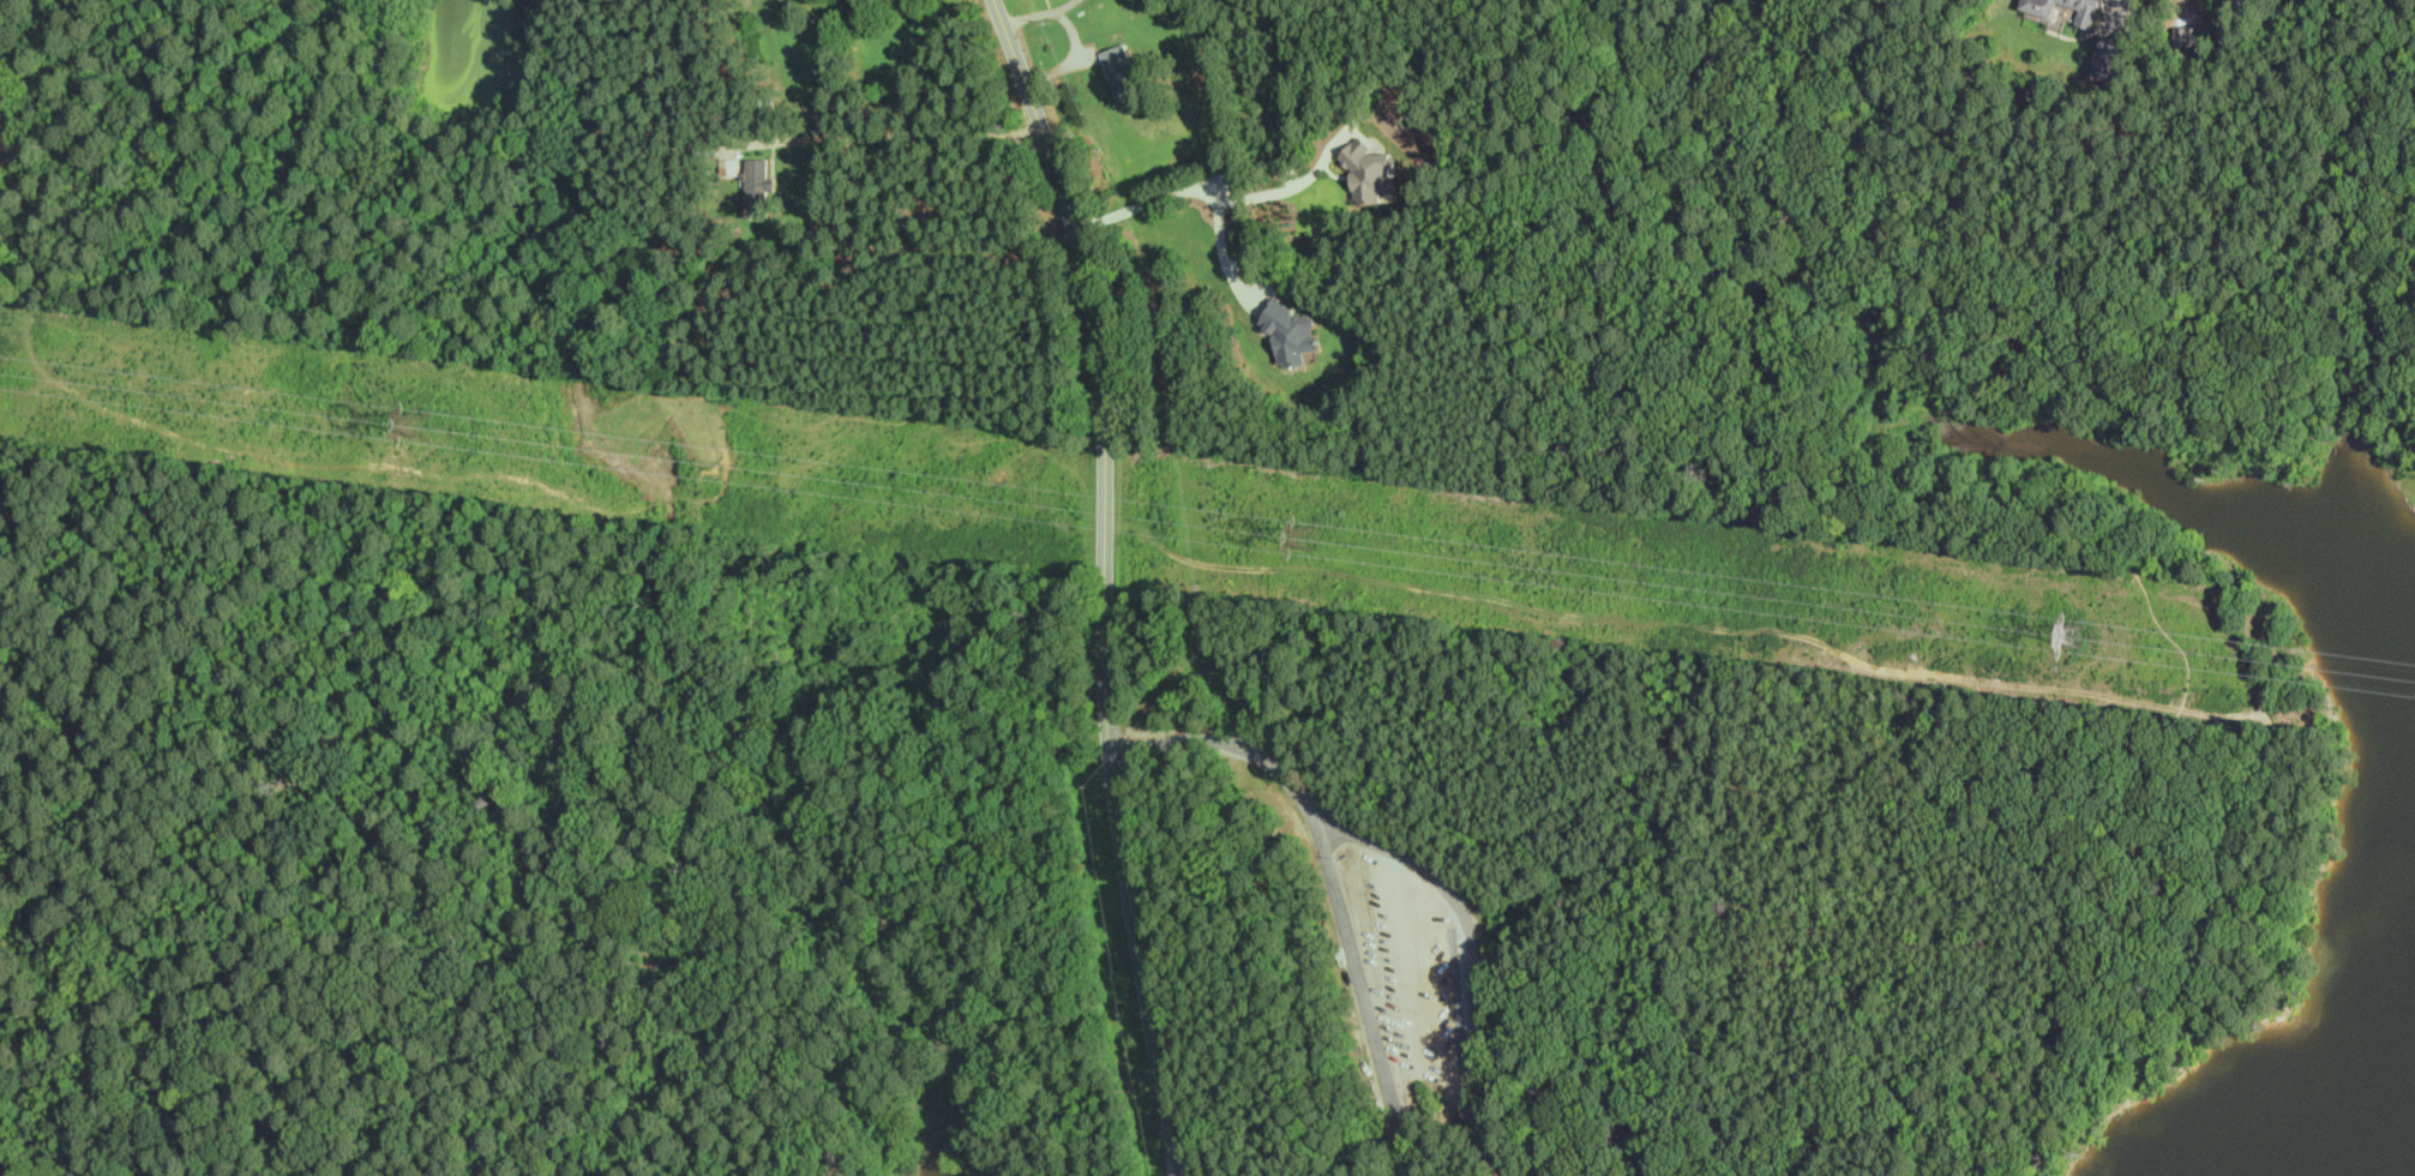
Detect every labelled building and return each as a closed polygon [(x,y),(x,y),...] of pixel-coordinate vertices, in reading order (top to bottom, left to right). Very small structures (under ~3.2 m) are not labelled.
[(2102,0),(2024,0),(2021,9),(2053,19),(2058,2),(2081,9),(2076,24),(2094,29),(2102,0)] [(2177,48),(2206,47),(2206,25),(2177,26),(2177,48)] [(2093,73),(2121,78),(2128,42),(2100,37),(2093,73)] [(1098,53),(1124,43),(1143,96),(1118,106),(1099,58),(1098,53)] [(1396,191),(1394,152),(1369,153),(1369,137),(1346,137),(1347,168),(1354,168),(1355,203),(1382,202),(1382,192),(1396,191)] [(737,158),(737,175),(719,175),(719,158),(737,158)] [(744,158),(743,204),(764,204),(764,191),(773,191),(773,185),(773,178),(764,178),(764,158),(744,158)] [(1321,349),(1314,313),(1296,317),(1292,301),(1266,306),(1271,332),(1274,332),(1281,367),(1307,362),(1305,352),(1321,349)]
